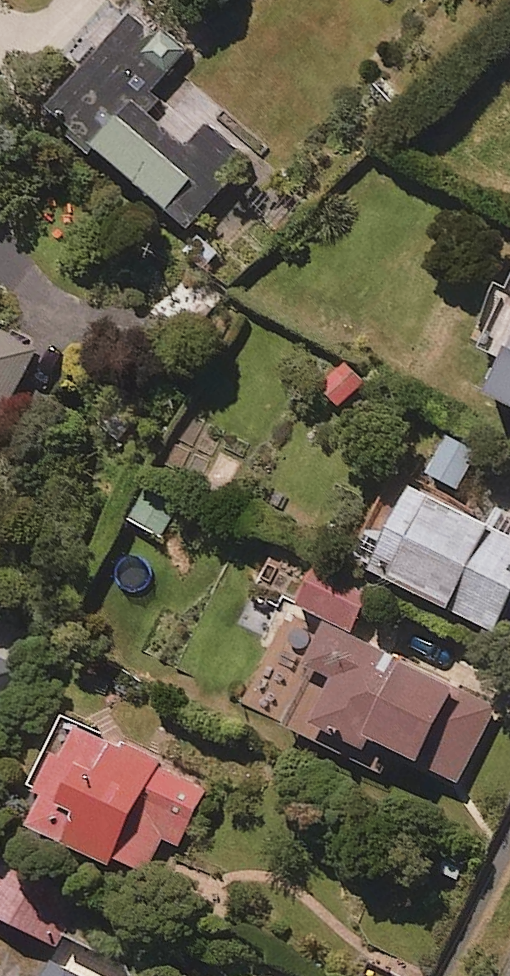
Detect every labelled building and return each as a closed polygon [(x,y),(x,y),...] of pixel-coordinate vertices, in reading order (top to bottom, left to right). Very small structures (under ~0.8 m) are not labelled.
[(189,60),(143,21),(59,117),(194,234),(255,163),(216,129),(194,154),(145,111),(189,60)] [(488,354),(509,364),(509,304),(488,354)] [(0,334),(0,431),(41,356),(0,334)] [(370,385),(351,366),(323,394),(342,413),(370,385)] [(494,403),(509,410),(509,366),(494,403)] [(480,459),(451,444),(433,479),(462,494),(480,459)] [(186,512),(151,492),(132,523),(167,544),(186,512)] [(378,529),(358,570),(504,640),(509,628),(509,516),(501,511),(492,530),(423,497),(402,540),(378,529)] [(303,573),(275,557),(254,594),(282,610),(303,573)] [(321,570),(302,612),(358,638),(377,596),(321,570)] [(500,711),(335,633),(315,674),(343,687),(330,715),(309,705),(298,728),(370,761),(376,748),(463,789),(500,711)] [(28,667),(0,655),(0,730),(28,667)] [(211,793),(69,723),(35,791),(53,800),(36,835),(145,889),(167,844),(182,852),(211,793)] [(0,856),(0,922),(54,948),(80,895),(44,877),(0,856)] [(58,966),(53,975),(78,975),(58,966)]
